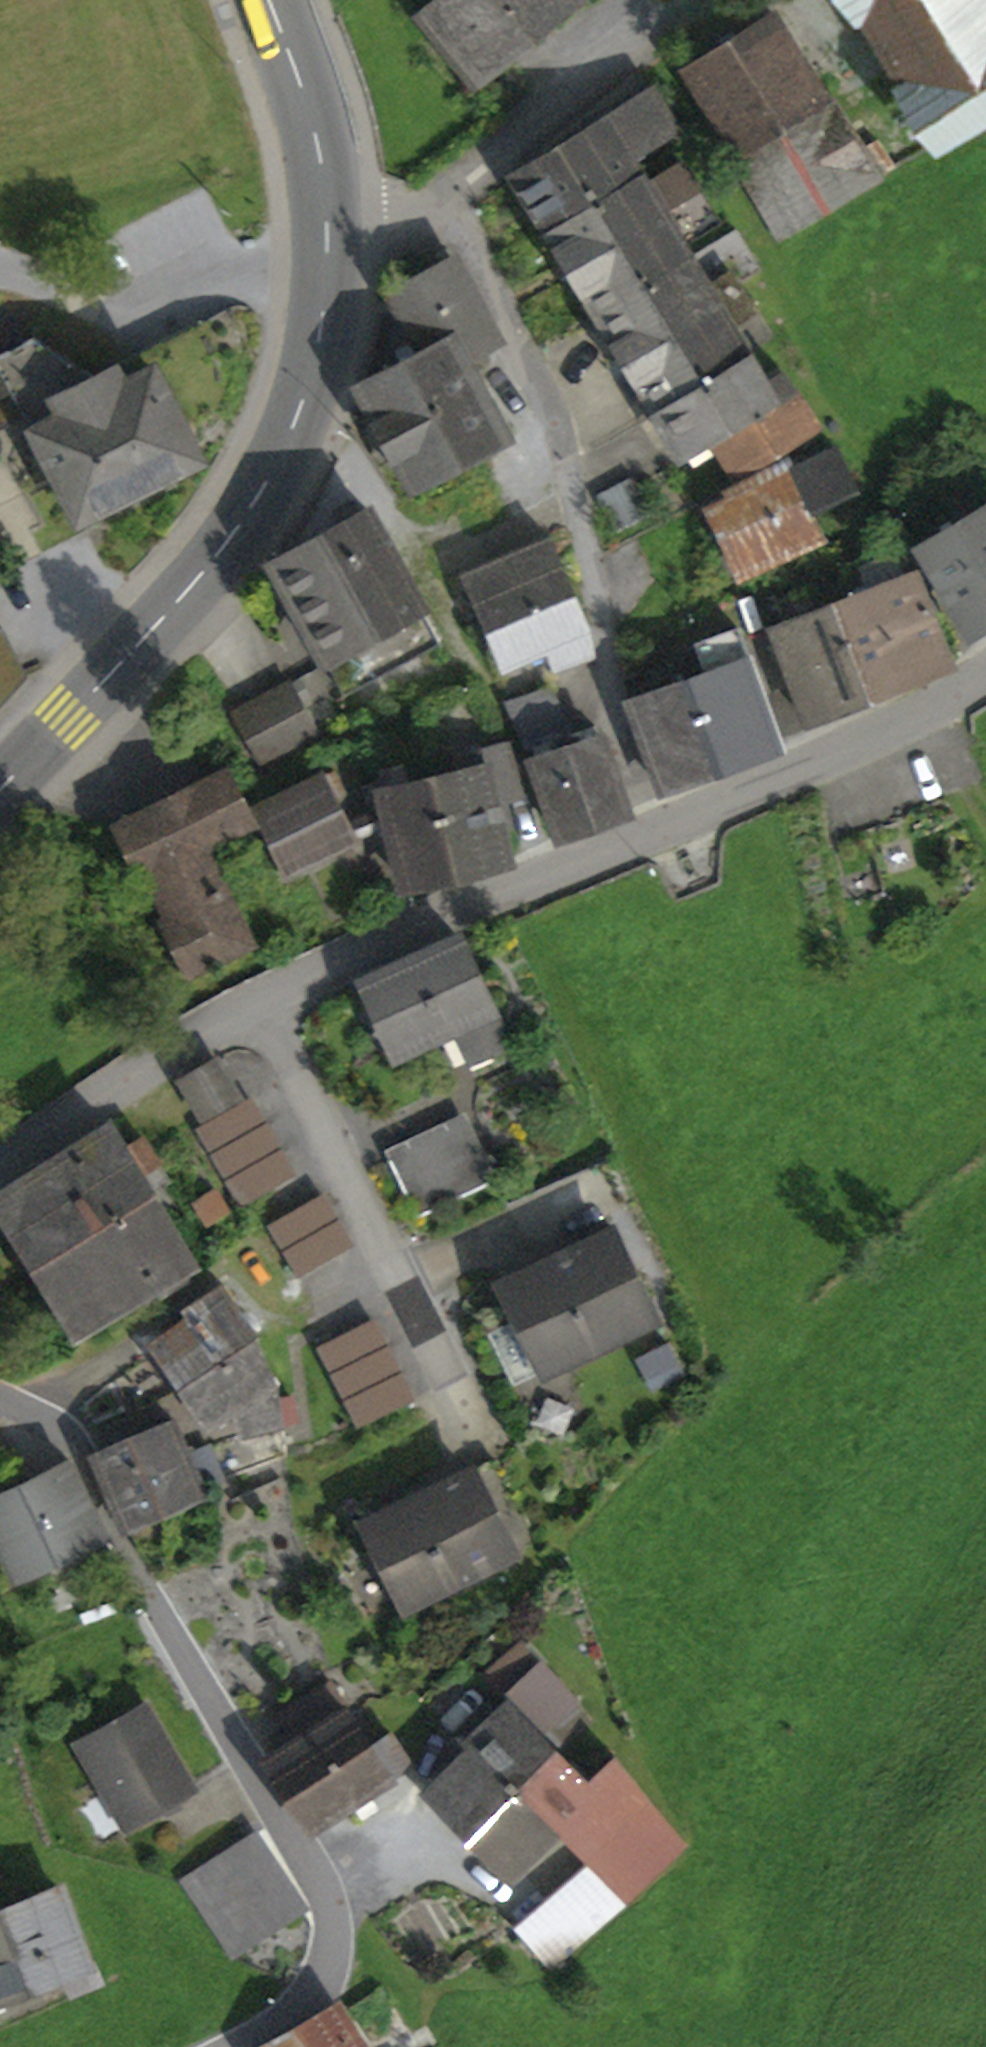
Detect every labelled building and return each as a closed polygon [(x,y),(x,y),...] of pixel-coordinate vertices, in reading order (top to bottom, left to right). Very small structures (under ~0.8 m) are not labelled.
[(418,15),(475,85),(580,0),(437,0),(418,15)] [(911,68),(906,71),(937,123),(985,93),(985,0),(870,0),(911,68)] [(685,71),(781,237),(876,183),(775,16),(685,71)] [(679,128),(656,89),(515,175),(546,226),(637,170),(630,158),(679,128)] [(637,170),(546,226),(571,269),(699,190),(681,160),(644,182),(637,170)] [(571,269),(596,310),(687,255),(680,243),(717,221),(701,193),(699,190),(571,269)] [(756,310),(738,282),(758,268),(735,229),(688,257),(687,255),(596,310),(657,413),(747,355),(730,326),(756,310)] [(453,260),(393,292),(424,350),(426,353),(475,326),(487,319),(453,260)] [(28,413),(80,519),(198,459),(182,426),(222,406),(232,381),(216,349),(240,336),(227,309),(144,351),(153,369),(123,384),(115,368),(94,379),(34,337),(0,354),(0,427),(28,413)] [(465,359),(486,348),(475,326),(426,353),(424,350),(358,385),(413,488),(509,438),(465,359)] [(657,413),(684,458),(713,440),(795,389),(784,370),(764,383),(747,355),(657,413)] [(758,461),(816,425),(795,389),(713,440),(733,475),(758,461)] [(716,510),(745,575),(823,538),(809,508),(855,487),(838,450),(790,471),(785,458),(729,486),(735,501),(716,510)] [(634,478),(598,497),(615,528),(650,510),(634,478)] [(972,627),(985,619),(985,506),(923,546),(972,627)] [(439,642),(369,509),(272,563),(345,693),(439,642)] [(546,645),(555,669),(594,654),(587,628),(549,537),(470,570),(508,661),(546,645)] [(915,674),(913,668),(948,652),(917,572),(900,578),(889,549),(847,565),(859,595),(835,604),(869,692),(915,674)] [(770,629),(803,717),(869,692),(835,604),(815,612),(807,591),(779,601),(788,623),(770,629)] [(2,629),(0,630),(0,707),(27,678),(2,629)] [(718,762),(779,740),(741,630),(698,645),(708,674),(690,681),(718,762)] [(629,702),(657,783),(718,762),(690,681),(675,686),(664,654),(625,667),(629,702)] [(288,683),(262,697),(289,747),(315,733),(288,683)] [(506,702),(528,747),(568,734),(546,689),(506,702)] [(263,761),(289,747),(262,697),(236,712),(263,761)] [(528,747),(560,834),(627,811),(601,737),(572,746),(568,734),(528,747)] [(454,754),(459,773),(433,779),(454,871),(505,859),(497,826),(490,795),(502,792),(519,788),(507,741),(454,754)] [(363,786),(372,813),(377,813),(380,824),(382,832),(391,829),(402,882),(454,871),(433,779),(407,784),(403,765),(377,771),(380,782),(363,786)] [(248,822),(226,774),(120,826),(170,920),(167,922),(190,968),(246,941),(199,845),(248,822)] [(289,868),(350,839),(344,827),(323,780),(262,811),(289,868)] [(497,826),(509,823),(502,792),(490,795),(497,826)] [(350,839),(380,824),(377,813),(372,813),(344,827),(350,839)] [(471,1059),(507,1043),(460,937),(367,980),(399,1048),(455,1023),(471,1059)] [(184,1080),(203,1114),(236,1094),(217,1061),(184,1080)] [(248,1098),(196,1128),(211,1154),(263,1124),(248,1098)] [(263,1124),(211,1154),(226,1180),(278,1150),(263,1124)] [(390,1159),(417,1217),(487,1184),(460,1126),(390,1159)] [(37,1174),(0,1198),(25,1238),(75,1206),(72,1201),(95,1186),(93,1183),(149,1148),(142,1137),(126,1147),(113,1127),(73,1152),(68,1144),(33,1167),(37,1174)] [(142,1172),(158,1162),(149,1148),(93,1183),(95,1186),(72,1201),(75,1206),(25,1238),(77,1324),(125,1296),(134,1311),(188,1279),(179,1263),(194,1254),(142,1172)] [(226,1180),(241,1206),(293,1176),(278,1150),(226,1180)] [(269,1224),(299,1276),(351,1246),(321,1194),(269,1224)] [(520,1317),(545,1369),(653,1317),(612,1231),(503,1283),(520,1317)] [(230,1297),(218,1305),(210,1291),(187,1305),(195,1319),(155,1344),(183,1387),(185,1386),(248,1347),(258,1338),(230,1297)] [(523,1379),(545,1369),(520,1317),(498,1328),(523,1379)] [(372,1319),(318,1346),(331,1373),(385,1346),(372,1319)] [(331,1373),(345,1400),(399,1373),(385,1346),(331,1373)] [(272,1392),(276,1390),(248,1347),(185,1386),(207,1419),(233,1403),(246,1435),(280,1425),(272,1392)] [(345,1400),(358,1427),(412,1400),(399,1373),(345,1400)] [(98,1438),(102,1448),(96,1451),(126,1525),(220,1480),(206,1445),(193,1451),(190,1444),(185,1446),(175,1420),(121,1441),(117,1430),(98,1438)] [(470,1470),(475,1480),(502,1466),(497,1457),(470,1470)] [(0,1498),(0,1532),(3,1538),(89,1501),(73,1466),(0,1498)] [(408,1603),(511,1551),(505,1540),(532,1526),(502,1466),(475,1480),(470,1470),(367,1522),(408,1603)] [(3,1538),(17,1573),(104,1533),(89,1501),(3,1538)] [(521,1643),(489,1673),(511,1697),(560,1749),(588,1723),(521,1643)] [(376,1806),(367,1793),(410,1765),(389,1732),(370,1744),(330,1682),(280,1715),(296,1739),(267,1758),(313,1828),(353,1803),(361,1815),(376,1806)] [(469,1759),(440,1786),(476,1824),(560,1749),(511,1697),(465,1739),(477,1752),(469,1759)] [(127,1825),(161,1806),(166,1816),(182,1807),(176,1797),(193,1788),(145,1705),(80,1742),(127,1825)] [(469,1759),(477,1752),(465,1739),(457,1747),(469,1759)] [(476,1824),(512,1863),(561,1820),(596,1788),(591,1782),(560,1749),(476,1824)] [(596,1858),(632,1896),(684,1845),(618,1757),(591,1782),(596,1788),(561,1820),(596,1858)] [(231,1956),(302,1910),(256,1840),(185,1886),(231,1956)] [(596,1858),(517,1923),(553,1964),(632,1896),(596,1858)] [(87,1964),(60,1890),(13,1907),(39,1980),(73,1970),(80,1990),(101,1983),(94,1961),(87,1964)] [(39,1980),(13,1907),(0,1911),(0,1994),(39,1980)] [(333,2013),(271,2046),(355,2046),(333,2013)]
